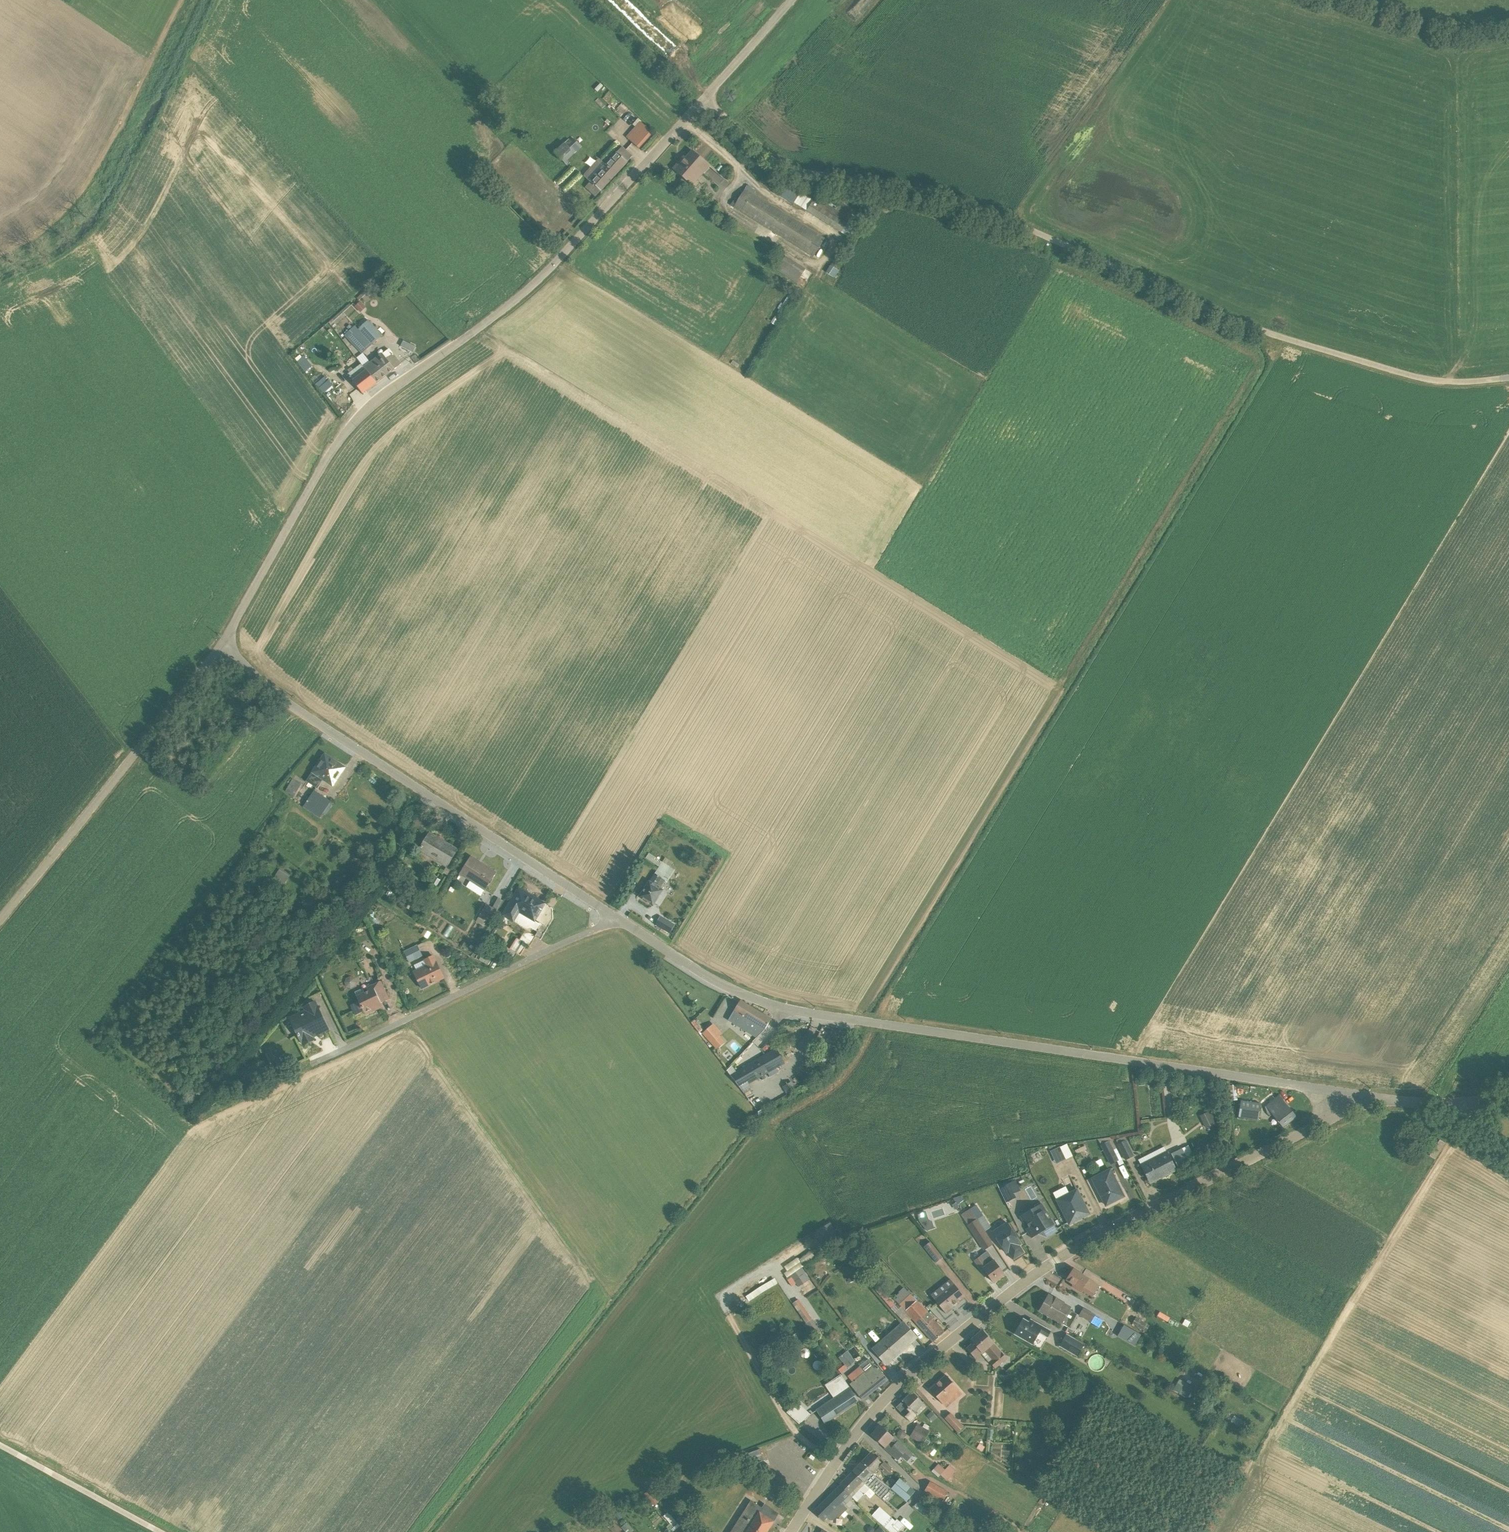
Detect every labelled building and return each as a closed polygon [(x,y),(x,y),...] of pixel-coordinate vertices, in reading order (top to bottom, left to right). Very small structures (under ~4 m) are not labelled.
[(641,122),(638,119),(632,125),(635,128),(626,138),(638,149),(652,134),(640,123),(641,122)] [(554,152),(564,163),(576,152),(577,153),(580,150),(580,149),(581,148),(573,139),(566,146),(563,143),(554,152)] [(595,197),(632,157),(622,147),(616,153),(605,165),(598,158),(582,175),(589,182),(590,182),(585,188),(595,197)] [(679,162),(672,170),(692,187),(710,167),(692,151),(681,163),(679,162)] [(755,191),(746,186),(735,204),(733,203),(732,205),(734,207),(733,208),(812,258),(824,239),(753,195),(755,191)] [(850,238),(857,226),(855,225),(856,224),(849,220),(855,211),(840,202),(837,207),(825,199),(822,202),(821,202),(820,203),(814,199),(813,201),(812,201),(800,193),(799,195),(794,191),(793,194),(785,189),(780,198),(793,206),(794,204),(840,234),(841,232),(850,238)] [(805,270),(785,257),(776,271),(796,284),(805,270)] [(830,266),(825,273),(834,279),(838,272),(830,266)] [(365,308),(360,302),(354,307),(360,313),(365,308)] [(362,354),(382,336),(367,320),(357,330),(354,326),(344,336),(353,347),(354,346),(362,354)] [(362,354),(356,358),(375,384),(400,365),(390,351),(387,351),(382,355),(381,354),(369,363),(362,354)] [(299,355),(294,359),(305,372),(312,367),(304,357),(302,358),(299,355)] [(351,368),(347,371),(349,373),(347,375),(362,394),(375,384),(361,365),(353,371),(351,368)] [(314,385),(318,389),(322,395),(332,386),(328,381),(324,377),(314,385)] [(324,755),(307,782),(317,790),(322,782),(331,787),(344,768),(324,755)] [(301,785),(292,780),(285,792),(294,797),(301,785)] [(331,802),(314,791),(303,808),(319,819),(331,802)] [(457,850),(429,834),(418,852),(446,868),(442,873),(447,876),(451,870),(446,868),(457,850)] [(495,874),(470,858),(459,876),(469,882),(466,887),(480,896),(483,891),(495,874)] [(638,897),(652,906),(675,870),(671,867),(673,864),(664,858),(638,897)] [(283,863),(273,876),(285,884),(294,871),(283,863)] [(440,881),(434,878),(430,885),(435,888),(440,881)] [(544,904),(518,889),(502,917),(513,924),(514,923),(526,930),(530,929),(537,933),(534,936),(525,931),(519,940),(516,939),(509,950),(506,948),(502,955),(510,960),(511,960),(516,954),(520,956),(526,946),(529,947),(535,938),(540,940),(547,929),(535,921),(544,904)] [(486,905),(476,922),(483,926),(487,921),(490,923),(496,912),(497,912),(503,902),(498,899),(492,908),(486,905)] [(430,934),(424,930),(421,935),(427,939),(430,934)] [(403,953),(408,963),(422,956),(417,946),(403,953)] [(413,972),(421,989),(443,979),(432,956),(423,961),(426,966),(413,972)] [(354,979),(350,977),(346,979),(344,984),(346,987),(351,989),(354,987),(356,983),(354,979)] [(389,1000),(380,982),(378,983),(378,982),(372,986),(371,985),(366,988),(368,992),(364,993),(362,989),(355,993),(358,1002),(351,1006),(355,1016),(363,1012),(365,1015),(378,1009),(377,1005),(389,1000)] [(740,1001),(727,1021),(756,1038),(763,1031),(764,1031),(771,1020),(740,1001)] [(328,1030),(315,1002),(312,1003),(302,1008),(304,1011),(290,1017),(303,1045),(313,1041),(312,1038),(328,1030)] [(714,1049),(725,1040),(711,1023),(700,1032),(714,1049)] [(783,1064),(775,1049),(736,1072),(731,1066),(726,1071),(743,1094),(751,1090),(748,1085),(767,1074),(769,1077),(778,1072),(775,1068),(783,1064)] [(1266,1113),(1269,1117),(1272,1115),(1282,1128),(1295,1117),(1282,1101),(1279,1103),(1275,1098),(1264,1108),(1266,1113)] [(1260,1105),(1240,1101),(1238,1117),(1257,1121),(1260,1105)] [(1199,1117),(1205,1129),(1216,1124),(1210,1111),(1199,1117)] [(1110,1138),(1097,1140),(1100,1145),(1099,1146),(1109,1166),(1117,1162),(1119,1166),(1123,1164),(1110,1138)] [(1119,1139),(1115,1140),(1117,1144),(1116,1145),(1125,1161),(1133,1157),(1125,1141),(1124,1141),(1123,1138),(1119,1139)] [(1444,1144),(1435,1139),(1426,1157),(1435,1161),(1444,1144)] [(1054,1162),(1072,1156),(1067,1143),(1050,1149),(1054,1162)] [(1193,1157),(1187,1146),(1170,1155),(1177,1167),(1187,1161),(1187,1160),(1193,1157)] [(1138,1161),(1149,1183),(1175,1170),(1163,1147),(1138,1161)] [(1091,1178),(1105,1206),(1123,1197),(1109,1169),(1091,1178)] [(1019,1191),(1014,1181),(999,1189),(1006,1202),(1015,1198),(1013,1194),(1019,1191)] [(1068,1225),(1088,1214),(1075,1189),(1068,1193),(1065,1187),(1063,1188),(1052,1193),(1068,1225)] [(1035,1208),(1019,1218),(1022,1223),(1025,1222),(1027,1228),(1025,1229),(1031,1238),(1042,1231),(1046,1238),(1057,1232),(1049,1219),(1047,1219),(1044,1214),(1046,1213),(1041,1204),(1040,1203),(1034,1206),(1035,1208)] [(976,1220),(969,1209),(960,1215),(967,1226),(966,1226),(983,1251),(993,1244),(977,1220),(976,1220)] [(984,1231),(990,1227),(982,1216),(976,1219),(984,1231)] [(1013,1258),(1012,1260),(1023,1253),(1021,1253),(1017,1247),(1019,1245),(1005,1223),(991,1232),(1005,1254),(1009,1252),(1013,1258)] [(942,1258),(929,1243),(923,1248),(935,1263),(942,1258)] [(986,1252),(974,1260),(986,1277),(988,1276),(993,1283),(1004,1275),(986,1252)] [(1073,1269),(1066,1281),(1073,1285),(1071,1287),(1080,1293),(1081,1291),(1092,1298),(1095,1292),(1085,1285),(1088,1280),(1073,1269)] [(963,1297),(949,1280),(930,1295),(945,1314),(953,1308),(952,1306),(963,1297)] [(1118,1290),(1104,1281),(1100,1287),(1115,1296),(1118,1290)] [(894,1306),(879,1288),(875,1291),(891,1309),(894,1306)] [(911,1318),(933,1342),(944,1333),(944,1332),(903,1288),(898,1293),(892,1299),(900,1307),(894,1313),(905,1325),(911,1318)] [(1048,1296),(1039,1311),(1066,1327),(1073,1314),(1070,1308),(1048,1296)] [(795,1301),(807,1321),(811,1318),(799,1299),(795,1301)] [(1083,1307),(1078,1316),(1090,1322),(1091,1322),(1096,1325),(1100,1318),(1094,1315),(1095,1314),(1083,1307)] [(1022,1320),(1014,1334),(1032,1345),(1038,1334),(1046,1339),(1050,1331),(1030,1319),(1027,1322),(1022,1320)] [(885,1365),(916,1338),(902,1322),(871,1349),(881,1360),(885,1365)] [(1111,1328),(1104,1322),(1098,1328),(1105,1335),(1111,1328)] [(973,1343),(966,1349),(974,1359),(980,1354),(989,1363),(995,1369),(1006,1360),(981,1331),(971,1340),(973,1343)] [(1077,1358),(1084,1345),(1066,1335),(1058,1347),(1077,1358)] [(843,1354),(838,1358),(844,1365),(838,1370),(840,1373),(851,1364),(843,1354)] [(874,1364),(873,1365),(868,1359),(867,1360),(847,1377),(852,1382),(849,1385),(862,1400),(879,1386),(880,1386),(887,1380),(874,1364)] [(1012,1366),(1005,1373),(1014,1383),(1022,1377),(1012,1366)] [(824,1424),(858,1401),(840,1375),(824,1386),(833,1398),(815,1410),(824,1424)] [(958,1390),(945,1376),(929,1390),(942,1405),(958,1390)] [(1172,1389),(1187,1397),(1193,1387),(1178,1378),(1172,1389)] [(923,1404),(912,1392),(896,1408),(910,1423),(917,1416),(914,1413),(923,1404)] [(810,1415),(796,1402),(786,1413),(800,1426),(810,1415)] [(943,1417),(957,1432),(963,1426),(950,1411),(943,1417)] [(936,1418),(931,1412),(926,1416),(932,1422),(936,1418)] [(909,1437),(922,1444),(931,1428),(924,1424),(922,1428),(917,1425),(909,1437)] [(880,1426),(871,1436),(884,1449),(885,1448),(897,1459),(901,1455),(906,1460),(911,1454),(893,1437),(892,1438),(880,1426)] [(870,1453),(862,1462),(873,1474),(878,1469),(886,1476),(891,1470),(878,1457),(876,1459),(870,1453)] [(876,1478),(862,1462),(853,1471),(881,1500),(890,1489),(876,1478)] [(947,1481),(956,1471),(948,1464),(944,1468),(937,1463),(932,1468),(947,1481)] [(869,1488),(853,1471),(839,1485),(848,1495),(856,1503),(869,1488)] [(889,1478),(884,1484),(906,1502),(914,1492),(898,1478),(895,1482),(889,1478)] [(928,1480),(922,1489),(940,1501),(946,1492),(928,1480)] [(814,1512),(823,1521),(826,1518),(828,1519),(830,1521),(834,1520),(837,1517),(838,1517),(847,1509),(843,1506),(851,1498),(840,1486),(814,1512)] [(747,1505),(773,1522),(778,1514),(763,1505),(761,1508),(750,1501),(747,1505)] [(892,1502),(889,1505),(896,1511),(899,1508),(892,1502)] [(747,1505),(730,1531),(766,1531),(773,1522),(747,1505)] [(871,1514),(889,1531),(898,1531),(903,1526),(880,1505),(871,1514)]
